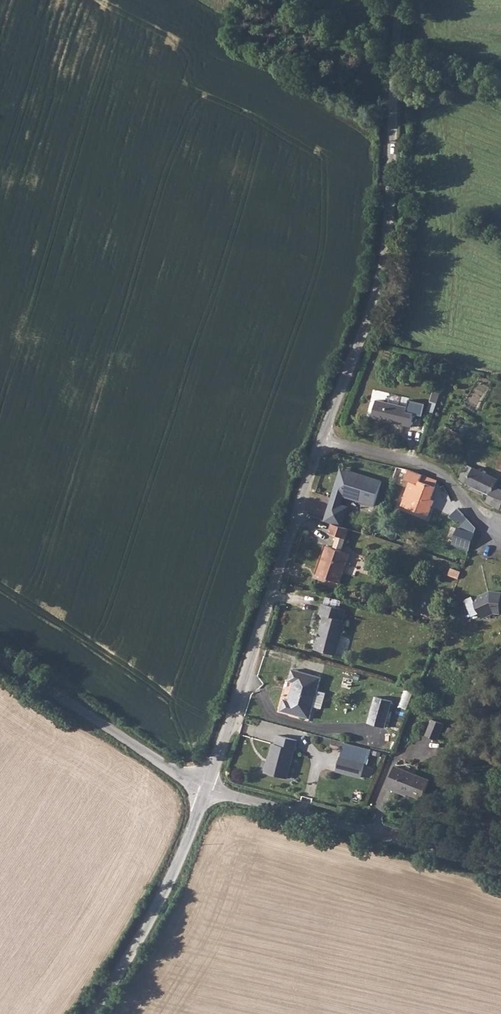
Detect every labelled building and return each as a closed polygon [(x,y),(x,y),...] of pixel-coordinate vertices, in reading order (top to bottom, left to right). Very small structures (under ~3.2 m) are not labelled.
[(434,388),(430,400),(435,402),(440,390),(434,388)] [(370,417),(409,427),(412,414),(405,412),(406,407),(375,400),(370,417)] [(465,462),(459,479),(461,481),(464,482),(472,466),(465,462)] [(482,470),(472,466),(464,482),(490,495),(495,484),(496,485),(498,477),(482,470)] [(341,468),(338,480),(342,482),(346,470),(341,468)] [(332,497),(324,520),(336,524),(341,526),(347,507),(340,505),(343,495),(374,505),(382,481),(346,470),(342,482),(338,480),(334,492),(336,493),(335,498),(332,497)] [(434,480),(407,471),(404,480),(409,482),(404,497),(428,505),(437,481),(434,480)] [(500,508),(500,487),(496,485),(495,484),(490,495),(487,501),(500,508)] [(466,546),(476,529),(456,508),(449,516),(456,522),(458,521),(462,523),(460,527),(456,526),(449,540),(466,546)] [(348,539),(351,529),(341,526),(336,524),(333,535),(348,539)] [(318,575),(341,584),(352,556),(329,547),(318,575)] [(485,615),(498,609),(500,609),(500,592),(491,593),(478,599),(477,597),(469,601),(476,617),(484,613),(485,615)] [(314,647),(336,654),(345,620),(343,619),(346,609),(323,602),(320,611),(324,612),(319,630),(321,630),(319,636),(317,635),(314,647)] [(498,609),(485,615),(487,620),(499,614),(500,614),(500,609),(498,609)] [(280,707),(309,715),(313,703),(321,705),(325,690),(316,687),(319,677),(291,668),(288,679),(292,681),(287,698),(283,697),(280,707)] [(366,723),(383,728),(390,701),(374,696),(366,723)] [(425,733),(439,738),(445,721),(432,716),(425,733)] [(264,771),(285,777),(296,738),(278,733),(275,742),(273,742),(264,771)] [(364,763),(339,756),(335,770),(360,777),(364,763)] [(423,797),(431,777),(395,763),(386,786),(394,789),(396,786),(408,791),(423,797)]
